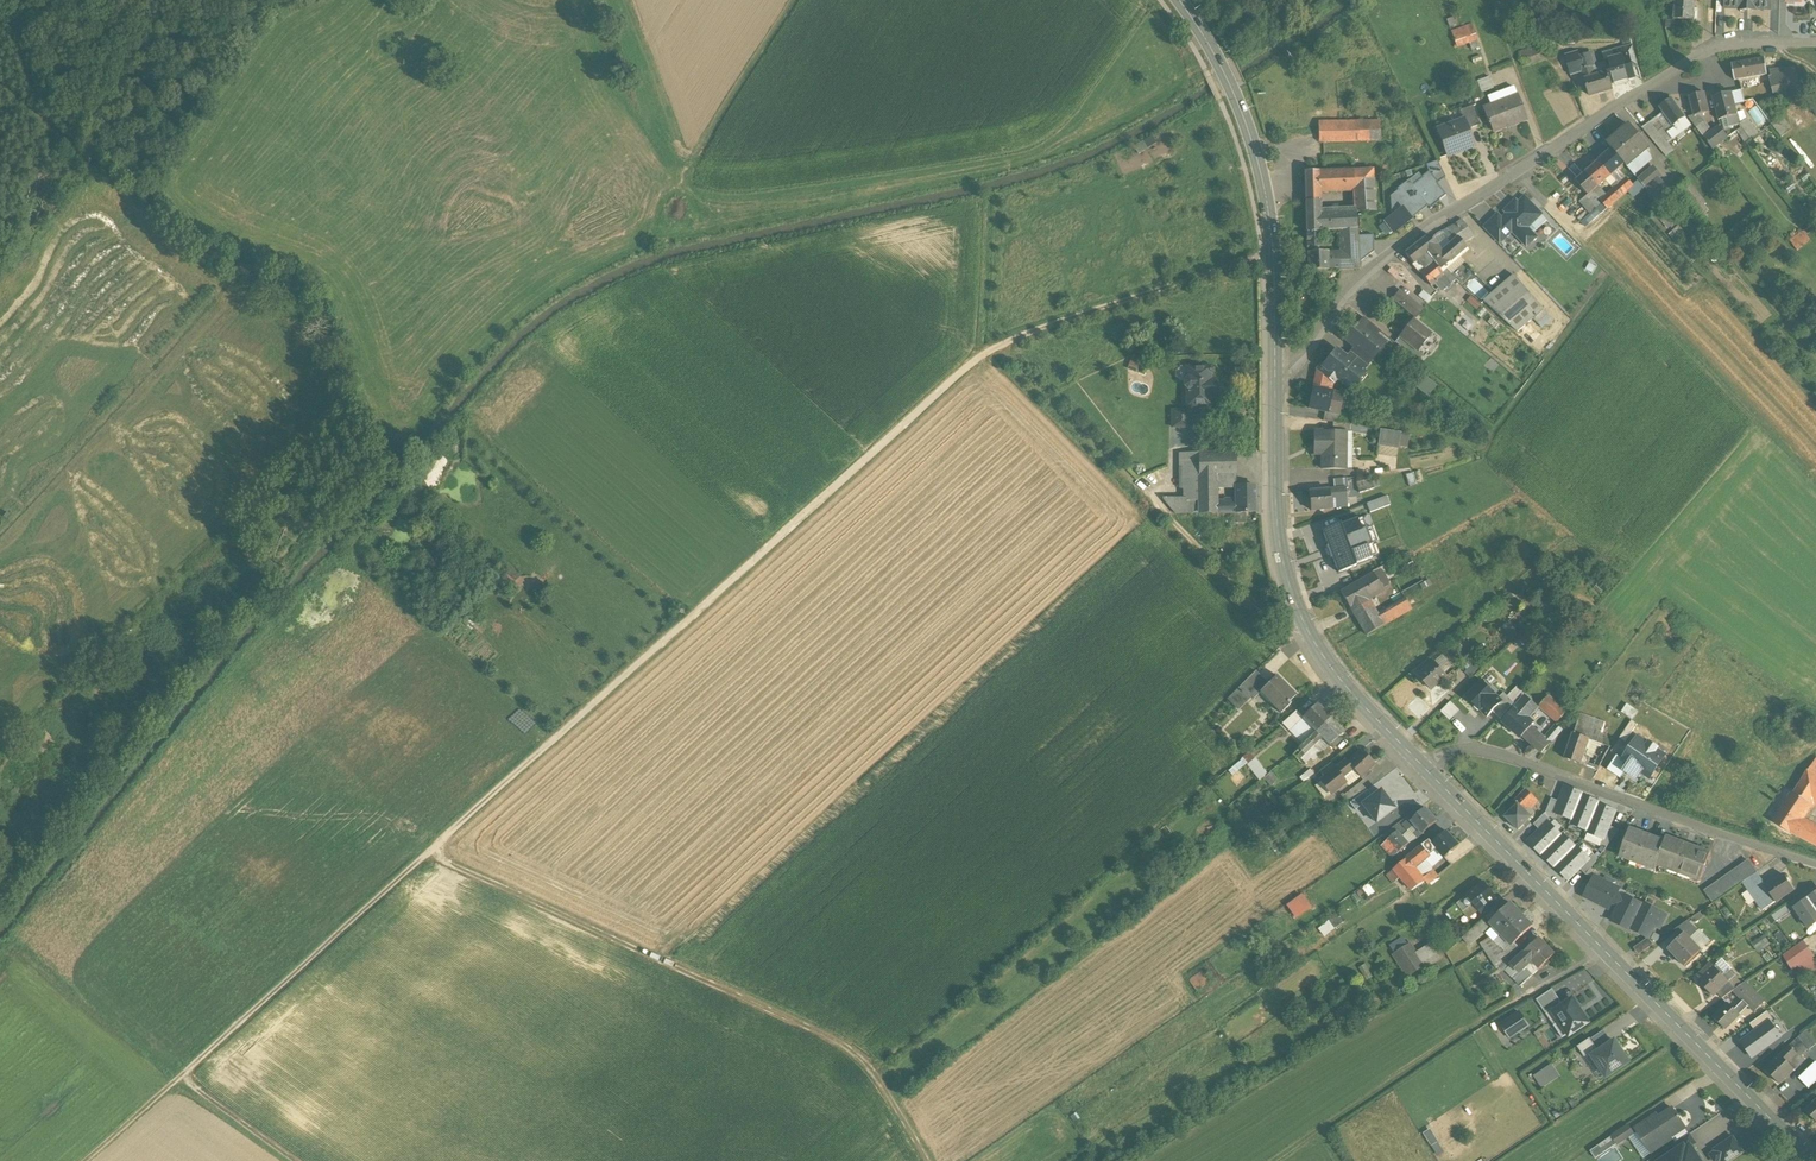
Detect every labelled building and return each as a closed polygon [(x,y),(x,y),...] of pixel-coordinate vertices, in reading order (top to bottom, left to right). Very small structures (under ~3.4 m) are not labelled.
[(1676,0),(1674,20),(1693,21),(1695,1),(1676,0)] [(1725,8),(1739,9),(1739,10),(1740,10),(1755,10),(1755,11),(1756,11),(1756,9),(1770,10),(1771,0),(1725,0),(1725,8)] [(1472,24),(1452,32),(1457,47),(1478,39),(1472,24)] [(1572,40),(1560,39),(1560,48),(1572,48),(1572,40)] [(1632,46),(1626,47),(1632,68),(1638,66),(1632,46)] [(1538,47),(1519,54),(1524,66),(1542,59),(1538,47)] [(1626,47),(1602,54),(1607,72),(1608,72),(1612,89),(1613,89),(1611,84),(1634,78),(1632,68),(1626,47)] [(1592,54),(1579,58),(1577,53),(1566,56),(1570,73),(1582,70),(1582,69),(1592,66),(1595,65),(1592,54)] [(1750,62),(1732,65),(1735,80),(1739,79),(1750,77),(1766,74),(1764,59),(1755,61),(1754,57),(1749,58),(1750,62)] [(1595,65),(1592,66),(1595,76),(1607,72),(1604,63),(1595,65)] [(1592,66),(1582,69),(1582,70),(1585,79),(1595,76),(1592,66)] [(1795,69),(1784,71),(1789,91),(1800,87),(1795,69)] [(1784,71),(1769,76),(1770,83),(1773,95),(1789,91),(1784,71)] [(1595,76),(1585,79),(1590,96),(1612,89),(1608,72),(1607,72),(1595,76)] [(1489,76),(1477,81),(1482,92),(1493,88),(1489,76)] [(1742,90),(1753,87),(1750,77),(1739,79),(1742,90)] [(1753,87),(1742,90),(1744,102),(1756,99),(1759,98),(1765,97),(1773,95),(1770,83),(1753,87)] [(1513,87),(1488,97),(1491,106),(1516,96),(1513,87)] [(1704,93),(1689,97),(1694,117),(1697,116),(1709,113),(1704,93)] [(1730,93),(1714,97),(1721,126),(1738,122),(1733,104),(1730,93)] [(1478,98),(1481,106),(1489,102),(1486,95),(1478,98)] [(1491,106),(1483,108),(1489,124),(1490,124),(1493,131),(1514,123),(1514,125),(1527,120),(1518,95),(1516,96),(1491,106)] [(1685,118),(1671,100),(1659,109),(1673,127),(1685,118)] [(1745,106),(1764,127),(1770,121),(1752,100),(1745,106)] [(1472,106),(1459,111),(1463,120),(1464,125),(1465,125),(1467,130),(1480,125),(1472,106)] [(1694,117),(1688,118),(1704,139),(1710,134),(1703,124),(1704,124),(1697,116),(1694,117)] [(1685,118),(1673,127),(1674,129),(1662,138),(1667,145),(1692,126),(1685,118)] [(1750,140),(1759,134),(1749,118),(1740,125),(1750,140)] [(1792,131),(1782,118),(1771,125),(1782,139),(1792,131)] [(1463,120),(1437,130),(1447,157),(1474,147),(1467,130),(1465,125),(1464,125),(1463,120)] [(1332,143),(1331,122),(1319,123),(1319,143),(1332,143)] [(1379,122),(1331,122),(1332,143),(1379,142),(1379,122)] [(1662,138),(1650,123),(1642,129),(1666,158),(1673,153),(1667,145),(1662,138)] [(1629,125),(1607,143),(1613,150),(1625,164),(1627,167),(1649,148),(1629,125)] [(1710,134),(1704,139),(1712,150),(1728,138),(1719,127),(1710,134)] [(1155,145),(1151,138),(1143,143),(1147,150),(1155,145)] [(1613,150),(1599,162),(1612,176),(1616,172),(1619,169),(1625,164),(1613,150)] [(1438,183),(1446,178),(1437,161),(1426,165),(1428,172),(1429,172),(1438,183)] [(1612,176),(1599,162),(1585,173),(1598,188),(1606,181),(1612,176)] [(1653,167),(1638,180),(1640,181),(1646,188),(1660,176),(1653,167)] [(1372,170),(1353,171),(1354,181),(1373,181),(1372,170)] [(1315,173),(1305,173),(1305,193),(1317,193),(1354,191),(1353,182),(1354,181),(1353,171),(1315,173)] [(1428,172),(1412,185),(1427,205),(1430,209),(1447,196),(1437,184),(1438,183),(1429,172),(1428,172)] [(1621,177),(1616,172),(1612,176),(1616,182),(1619,185),(1627,178),(1624,174),(1621,177)] [(1598,188),(1585,173),(1576,182),(1587,196),(1588,196),(1592,193),(1598,188)] [(1612,176),(1606,181),(1610,186),(1616,182),(1612,176)] [(1619,185),(1615,189),(1622,197),(1628,192),(1634,187),(1634,186),(1627,178),(1619,185)] [(1419,211),(1427,205),(1412,185),(1409,180),(1390,194),(1391,217),(1384,222),(1393,234),(1411,220),(1409,218),(1419,210),(1419,211)] [(1354,181),(1353,182),(1354,191),(1354,212),(1356,213),(1374,212),(1373,181),(1354,181)] [(1640,181),(1634,186),(1634,187),(1628,192),(1634,198),(1646,188),(1640,181)] [(1613,190),(1600,202),(1602,204),(1607,210),(1622,197),(1615,189),(1614,189),(1613,190)] [(1317,193),(1305,193),(1306,202),(1318,201),(1317,193)] [(1600,202),(1592,193),(1588,196),(1587,196),(1586,197),(1596,209),(1602,204),(1600,202)] [(1596,209),(1586,197),(1579,203),(1589,215),(1596,209)] [(1527,228),(1531,224),(1541,215),(1525,198),(1503,220),(1502,220),(1512,232),(1527,247),(1537,238),(1527,228)] [(1318,201),(1306,202),(1306,233),(1319,232),(1331,232),(1331,213),(1318,213),(1318,201)] [(1354,212),(1331,213),(1331,232),(1340,231),(1357,230),(1356,213),(1354,212)] [(1586,225),(1597,217),(1593,212),(1582,221),(1586,225)] [(1547,221),(1541,215),(1531,224),(1537,230),(1547,221)] [(1500,243),(1512,232),(1502,220),(1503,220),(1499,216),(1485,228),(1500,243)] [(1472,238),(1462,220),(1442,233),(1450,244),(1456,238),(1462,245),(1472,238)] [(1805,231),(1791,240),(1797,250),(1811,241),(1805,231)] [(1319,232),(1306,233),(1307,245),(1319,244),(1319,232)] [(1357,235),(1340,236),(1340,253),(1341,270),(1359,269),(1358,242),(1357,235)] [(1441,252),(1428,236),(1418,244),(1426,254),(1432,262),(1433,263),(1443,255),(1441,252)] [(1450,244),(1441,252),(1443,255),(1433,263),(1439,271),(1440,270),(1442,268),(1465,249),(1462,245),(1456,238),(1450,244)] [(1319,244),(1307,245),(1307,254),(1319,253),(1319,244)] [(1418,244),(1405,254),(1413,264),(1426,254),(1418,244)] [(1465,249),(1442,268),(1445,270),(1467,251),(1465,249)] [(1319,253),(1307,254),(1308,272),(1309,272),(1326,271),(1327,270),(1327,254),(1327,253),(1319,253)] [(1340,253),(1327,254),(1327,270),(1341,270),(1340,253)] [(1426,254),(1413,264),(1420,274),(1428,267),(1427,266),(1432,262),(1426,254)] [(1427,266),(1428,267),(1420,274),(1426,281),(1433,276),(1439,271),(1433,263),(1432,262),(1427,266)] [(1445,270),(1442,268),(1440,270),(1443,275),(1450,284),(1455,280),(1445,270)] [(1439,271),(1433,276),(1436,280),(1443,275),(1440,270),(1439,271)] [(1326,271),(1309,272),(1309,279),(1311,281),(1325,281),(1327,278),(1326,271)] [(1436,280),(1433,283),(1434,285),(1440,292),(1450,284),(1443,275),(1436,280)] [(1433,276),(1426,281),(1430,286),(1433,283),(1436,280),(1433,276)] [(1527,292),(1514,276),(1484,302),(1517,333),(1529,323),(1543,310),(1534,299),(1527,292)] [(1422,311),(1399,291),(1393,299),(1416,318),(1422,311)] [(1378,330),(1365,319),(1360,324),(1373,335),(1378,330)] [(1430,336),(1412,321),(1399,337),(1411,347),(1417,352),(1430,336)] [(1373,335),(1360,324),(1355,331),(1356,331),(1353,334),(1351,333),(1345,340),(1355,348),(1369,359),(1382,342),(1373,335)] [(1411,347),(1399,337),(1394,343),(1406,353),(1411,347)] [(1369,359),(1355,348),(1351,354),(1364,365),(1369,359)] [(1333,359),(1331,361),(1329,359),(1323,366),(1323,367),(1338,379),(1337,379),(1349,389),(1363,373),(1360,370),(1347,359),(1338,352),(1335,353),(1333,355),(1333,359)] [(1364,365),(1351,354),(1347,359),(1360,370),(1364,365)] [(1338,379),(1323,367),(1323,366),(1322,365),(1316,371),(1333,385),(1337,379),(1338,379)] [(1207,367),(1205,369),(1188,369),(1188,378),(1185,382),(1185,386),(1188,390),(1188,406),(1207,406),(1210,403),(1210,398),(1212,398),(1212,381),(1210,381),(1209,376),(1211,375),(1213,374),(1214,373),(1214,371),(1214,370),(1213,368),(1212,367),(1210,366),(1208,367),(1207,367)] [(1316,371),(1313,385),(1332,389),(1333,385),(1316,371)] [(1427,397),(1437,386),(1426,376),(1416,387),(1427,397)] [(1332,392),(1312,389),(1308,409),(1325,412),(1328,413),(1332,393),(1332,392)] [(1343,395),(1332,393),(1328,413),(1339,415),(1343,395)] [(1191,411),(1172,411),(1173,428),(1191,428),(1191,411)] [(1328,413),(1325,412),(1323,421),(1333,423),(1337,424),(1339,415),(1328,413)] [(1337,424),(1333,423),(1333,433),(1349,433),(1350,426),(1338,424),(1337,424)] [(1367,428),(1350,426),(1349,433),(1352,433),(1365,435),(1367,428)] [(1400,433),(1381,430),(1378,445),(1398,448),(1398,447),(1400,433)] [(1333,433),(1314,433),(1314,455),(1322,455),(1322,470),(1345,470),(1345,468),(1351,468),(1352,433),(1349,433),(1333,433)] [(1408,435),(1400,433),(1398,447),(1406,449),(1408,435)] [(1235,452),(1198,454),(1198,468),(1198,480),(1215,480),(1215,476),(1236,475),(1235,452)] [(1198,454),(1179,454),(1180,468),(1181,468),(1198,468),(1198,454)] [(1198,480),(1198,468),(1181,468),(1182,497),(1161,498),(1161,499),(1174,514),(1199,513),(1198,480)] [(1236,475),(1215,476),(1215,480),(1217,480),(1217,487),(1235,487),(1236,487),(1236,475)] [(1347,479),(1333,480),(1334,490),(1346,489),(1348,489),(1347,479)] [(1371,479),(1357,484),(1360,493),(1374,489),(1371,479)] [(1215,480),(1198,480),(1199,513),(1217,513),(1217,503),(1217,487),(1217,480),(1215,480)] [(1256,512),(1256,487),(1236,487),(1235,487),(1235,503),(1235,513),(1256,512)] [(1334,490),(1329,490),(1330,500),(1347,498),(1346,489),(1334,490)] [(1329,490),(1310,492),(1312,511),(1331,509),(1330,500),(1329,490)] [(1371,512),(1390,505),(1387,496),(1367,502),(1371,512)] [(1347,498),(1330,500),(1331,509),(1348,507),(1347,498)] [(1227,503),(1217,503),(1217,513),(1227,513),(1227,503)] [(1235,503),(1227,503),(1227,513),(1235,513),(1235,503)] [(1338,573),(1354,567),(1353,564),(1372,557),(1368,548),(1372,546),(1366,529),(1361,530),(1357,520),(1339,527),(1338,525),(1321,532),(1338,573)] [(526,580),(515,571),(506,582),(516,591),(526,580)] [(1373,574),(1341,593),(1350,609),(1367,599),(1383,590),(1373,574)] [(1265,589),(1259,590),(1261,598),(1267,596),(1265,589)] [(1367,599),(1350,609),(1366,637),(1384,627),(1381,622),(1367,599)] [(1407,601),(1400,605),(1405,614),(1412,610),(1407,601)] [(1394,614),(1381,622),(1384,627),(1397,619),(1394,614)] [(1447,677),(1435,662),(1419,676),(1427,685),(1431,681),(1436,687),(1447,677)] [(1474,664),(1465,674),(1470,679),(1479,668),(1474,664)] [(1255,672),(1241,687),(1250,696),(1253,700),(1260,693),(1268,685),(1255,672)] [(1296,697),(1276,677),(1268,685),(1260,693),(1281,715),(1291,706),(1289,704),(1296,697)] [(1482,683),(1467,698),(1480,711),(1496,695),(1482,683)] [(1241,687),(1226,701),(1236,710),(1250,696),(1241,687)] [(1568,710),(1544,689),(1534,701),(1558,722),(1568,710)] [(1500,720),(1515,704),(1504,694),(1499,699),(1503,702),(1492,712),(1500,720)] [(1496,695),(1480,711),(1487,718),(1492,712),(1503,702),(1499,699),(1496,695)] [(1525,697),(1504,719),(1517,730),(1524,722),(1537,708),(1525,697)] [(1450,720),(1460,710),(1451,701),(1441,711),(1450,720)] [(1627,704),(1622,712),(1633,719),(1638,711),(1627,704)] [(1330,719),(1316,705),(1304,716),(1302,719),(1316,734),(1330,719)] [(1298,711),(1282,725),(1289,731),(1291,729),(1302,719),(1304,716),(1298,711)] [(1604,724),(1580,717),(1575,733),(1590,739),(1598,741),(1604,724)] [(1316,734),(1302,719),(1291,729),(1306,743),(1316,734)] [(1306,743),(1301,748),(1310,759),(1313,762),(1329,746),(1332,750),(1340,742),(1337,738),(1343,732),(1330,719),(1316,734),(1306,743)] [(1632,721),(1620,739),(1626,743),(1638,725),(1632,721)] [(1524,722),(1517,730),(1522,735),(1530,727),(1524,722)] [(1543,740),(1530,727),(1522,735),(1542,752),(1562,729),(1559,726),(1556,723),(1543,740)] [(1575,733),(1574,733),(1566,758),(1588,765),(1592,757),(1584,755),(1590,739),(1575,733)] [(1647,743),(1638,737),(1623,760),(1631,765),(1625,772),(1637,780),(1641,774),(1650,780),(1665,757),(1657,752),(1659,749),(1648,742),(1647,743)] [(1310,759),(1301,748),(1295,754),(1305,764),(1310,759)] [(1375,765),(1361,750),(1347,763),(1347,764),(1353,770),(1363,781),(1370,774),(1368,771),(1375,765)] [(1249,754),(1242,760),(1243,761),(1246,765),(1253,760),(1249,754)] [(1623,760),(1617,756),(1607,770),(1621,779),(1625,772),(1631,765),(1623,760)] [(1253,760),(1246,765),(1258,781),(1265,775),(1253,760)] [(1243,761),(1235,768),(1238,772),(1246,765),(1243,761)] [(1324,779),(1320,782),(1330,795),(1345,783),(1342,778),(1353,770),(1347,764),(1347,763),(1346,761),(1336,770),(1324,779)] [(1796,792),(1811,803),(1813,799),(1815,794),(1815,761),(1796,792)] [(1331,764),(1319,772),(1324,779),(1336,770),(1331,764)] [(1283,786),(1276,779),(1272,783),(1279,790),(1283,786)] [(1360,783),(1342,797),(1348,805),(1350,803),(1366,791),(1360,783)] [(1542,794),(1533,785),(1527,790),(1537,800),(1542,794)] [(1556,813),(1572,820),(1582,796),(1583,796),(1584,795),(1566,787),(1559,802),(1555,813),(1556,813)] [(1371,797),(1361,805),(1376,824),(1395,809),(1380,790),(1371,797)] [(1527,790),(1515,803),(1518,806),(1519,805),(1526,811),(1529,808),(1535,802),(1537,800),(1527,790)] [(1371,797),(1366,791),(1350,803),(1355,809),(1361,805),(1371,797)] [(1794,791),(1774,820),(1792,832),(1801,821),(1811,803),(1796,792),(1794,791)] [(1600,803),(1583,796),(1582,796),(1572,820),(1570,824),(1587,831),(1598,805),(1599,805),(1600,803)] [(1554,816),(1556,813),(1555,813),(1559,802),(1552,799),(1546,813),(1554,816)] [(1518,806),(1506,818),(1519,831),(1525,825),(1529,822),(1532,818),(1526,811),(1519,805),(1518,806)] [(1616,812),(1599,805),(1598,805),(1587,831),(1586,832),(1604,840),(1610,827),(1616,812)] [(1535,815),(1529,808),(1526,811),(1532,818),(1535,815)] [(1438,822),(1426,809),(1411,822),(1415,826),(1418,830),(1424,835),(1438,822)] [(1534,825),(1540,831),(1548,822),(1549,823),(1551,821),(1545,814),(1534,825)] [(1410,820),(1404,826),(1409,832),(1415,826),(1411,822),(1410,820)] [(1801,821),(1792,832),(1815,845),(1815,829),(1801,821)] [(1561,836),(1561,835),(1549,823),(1548,822),(1540,831),(1528,842),(1542,856),(1543,855),(1542,855),(1561,836)] [(1404,826),(1401,823),(1393,828),(1397,832),(1398,832),(1403,839),(1409,833),(1409,832),(1404,826)] [(1619,831),(1610,827),(1604,840),(1601,845),(1607,847),(1619,831)] [(1665,841),(1631,829),(1621,857),(1655,869),(1657,865),(1665,841)] [(1418,830),(1414,834),(1418,839),(1420,839),(1424,835),(1418,830)] [(1397,832),(1388,841),(1393,848),(1399,854),(1409,845),(1403,839),(1398,832),(1397,832)] [(1434,845),(1433,846),(1437,851),(1444,858),(1445,859),(1460,846),(1448,833),(1434,845)] [(1543,855),(1555,868),(1556,868),(1555,867),(1576,847),(1575,847),(1576,846),(1562,834),(1561,835),(1561,836),(1542,855),(1543,855)] [(1712,853),(1667,837),(1665,841),(1657,865),(1702,881),(1712,853)] [(1388,841),(1381,846),(1388,853),(1393,848),(1388,841)] [(1434,845),(1431,841),(1423,846),(1431,856),(1437,851),(1433,846),(1434,845)] [(1423,846),(1407,860),(1415,869),(1426,860),(1431,856),(1423,846)] [(1590,860),(1589,859),(1576,846),(1575,847),(1576,847),(1555,867),(1556,868),(1555,868),(1569,881),(1580,869),(1590,860)] [(1399,854),(1393,848),(1388,853),(1393,859),(1399,854)] [(1431,856),(1426,860),(1433,867),(1434,867),(1444,858),(1437,851),(1431,856)] [(1589,859),(1590,860),(1580,869),(1587,876),(1598,859),(1594,855),(1589,859)] [(1407,860),(1394,871),(1401,879),(1412,892),(1426,883),(1424,880),(1415,869),(1407,860)] [(1749,862),(1706,893),(1713,903),(1744,882),(1757,873),(1749,862)] [(1394,871),(1388,876),(1394,884),(1401,879),(1394,871)] [(1438,878),(1433,873),(1424,880),(1426,883),(1428,886),(1438,878)] [(1767,887),(1757,873),(1744,882),(1762,912),(1777,902),(1767,887)] [(1785,875),(1767,887),(1777,902),(1795,891),(1785,875)] [(1619,891),(1594,879),(1585,897),(1609,910),(1612,903),(1617,893),(1619,891)] [(1485,883),(1467,896),(1467,897),(1473,904),(1479,912),(1483,908),(1485,911),(1491,907),(1489,904),(1496,898),(1485,883)] [(1624,897),(1617,893),(1612,903),(1619,907),(1624,897)] [(1633,903),(1625,899),(1626,897),(1624,896),(1624,897),(1619,907),(1612,922),(1630,931),(1643,904),(1642,905),(1634,901),(1633,903)] [(1301,897),(1290,905),(1296,913),(1307,905),(1301,897)] [(1467,897),(1457,904),(1463,912),(1473,904),(1467,897)] [(1809,929),(1815,924),(1815,911),(1808,899),(1795,909),(1809,929)] [(1463,912),(1457,904),(1447,912),(1452,919),(1463,912)] [(1511,904),(1490,924),(1501,935),(1521,915),(1511,904)] [(1652,911),(1643,906),(1644,904),(1643,904),(1630,931),(1631,930),(1649,939),(1655,927),(1658,920),(1662,913),(1653,909),(1652,911)] [(1786,906),(1772,916),(1776,923),(1791,913),(1786,906)] [(1522,912),(1531,922),(1537,917),(1527,907),(1522,912)] [(1317,918),(1312,910),(1293,923),(1298,931),(1317,918)] [(1667,916),(1662,913),(1658,920),(1663,923),(1667,916)] [(1521,915),(1501,935),(1512,946),(1512,947),(1515,944),(1533,927),(1521,915)] [(1343,924),(1338,916),(1319,930),(1325,937),(1343,924)] [(1483,919),(1462,939),(1468,945),(1489,926),(1483,919)] [(1663,923),(1658,920),(1655,927),(1660,929),(1663,923)] [(1688,921),(1675,930),(1681,939),(1685,935),(1694,927),(1688,921)] [(1694,927),(1685,935),(1690,940),(1699,932),(1694,927)] [(1495,935),(1481,944),(1497,970),(1511,961),(1510,959),(1505,952),(1495,935)] [(1690,940),(1685,935),(1681,939),(1669,950),(1685,967),(1701,951),(1690,940)] [(1764,935),(1752,942),(1758,951),(1770,943),(1764,935)] [(1554,956),(1539,940),(1520,958),(1528,966),(1532,962),(1539,971),(1554,956)] [(1804,941),(1783,956),(1792,970),(1811,956),(1813,955),(1804,941)] [(1515,944),(1512,947),(1512,946),(1505,952),(1510,959),(1520,950),(1515,944)] [(1417,955),(1410,945),(1403,949),(1417,970),(1424,966),(1417,955)] [(1432,945),(1417,955),(1424,966),(1424,967),(1440,956),(1432,945)] [(1798,966),(1805,975),(1815,968),(1815,963),(1811,956),(1798,966)] [(1520,958),(1512,966),(1518,973),(1519,974),(1525,968),(1528,966),(1520,958)] [(1732,970),(1722,960),(1714,968),(1723,977),(1731,972),(1732,970)] [(1714,968),(1711,964),(1702,973),(1703,973),(1698,978),(1701,981),(1699,982),(1713,997),(1717,993),(1728,983),(1723,977),(1714,968)] [(1525,968),(1519,974),(1518,973),(1511,978),(1521,988),(1533,977),(1525,968)] [(1379,982),(1371,971),(1366,975),(1374,986),(1379,982)] [(1210,983),(1202,972),(1189,981),(1196,992),(1210,983)] [(1731,972),(1723,977),(1728,983),(1728,984),(1729,983),(1735,977),(1736,977),(1731,972)] [(1735,977),(1729,983),(1735,990),(1742,985),(1735,977)] [(1583,1010),(1591,1021),(1615,1005),(1600,982),(1593,987),(1600,998),(1583,1010)] [(1729,983),(1728,984),(1728,983),(1717,993),(1723,998),(1733,991),(1735,990),(1729,983)] [(1765,1002),(1745,983),(1742,985),(1735,990),(1733,991),(1744,1002),(1748,1007),(1754,1012),(1765,1002)] [(1553,989),(1536,1000),(1545,1013),(1552,1009),(1560,1004),(1562,1003),(1553,989)] [(1562,1007),(1554,1013),(1560,1022),(1568,1034),(1569,1035),(1588,1023),(1582,1014),(1581,1015),(1577,1010),(1578,1009),(1573,1000),(1562,1007)] [(1744,1002),(1734,1011),(1739,1016),(1748,1007),(1744,1002)] [(1313,1004),(1298,1014),(1303,1021),(1318,1012),(1313,1004)] [(1560,1004),(1552,1009),(1554,1013),(1562,1007),(1560,1004)] [(1734,1011),(1728,1005),(1714,1018),(1726,1030),(1739,1017),(1739,1016),(1734,1011)] [(1767,1012),(1750,1025),(1756,1032),(1770,1022),(1770,1023),(1773,1020),(1767,1012)] [(1519,1013),(1502,1025),(1511,1038),(1519,1033),(1515,1027),(1525,1020),(1519,1013)] [(1560,1022),(1554,1026),(1562,1038),(1568,1034),(1560,1022)] [(1770,1023),(1770,1022),(1756,1032),(1742,1043),(1753,1058),(1781,1037),(1770,1023)] [(1592,1056),(1599,1052),(1590,1039),(1578,1047),(1585,1057),(1590,1053),(1592,1056)] [(1798,1039),(1789,1047),(1797,1054),(1805,1046),(1798,1039)] [(1607,1078),(1629,1063),(1615,1041),(1599,1052),(1592,1056),(1607,1078)] [(1789,1047),(1780,1056),(1794,1071),(1804,1061),(1797,1054),(1789,1047)] [(1780,1056),(1765,1070),(1780,1085),(1794,1071),(1780,1056)] [(1542,1088),(1560,1076),(1552,1063),(1533,1075),(1542,1088)] [(1805,1110),(1815,1122),(1815,1100),(1805,1110)] [(1672,1109),(1658,1118),(1656,1115),(1634,1129),(1651,1154),(1672,1140),(1671,1137),(1685,1128),(1679,1119),(1679,1118),(1678,1116),(1678,1117),(1672,1109)] [(1627,1125),(1612,1136),(1618,1145),(1633,1135),(1627,1125)] [(1430,1128),(1423,1133),(1437,1155),(1444,1151),(1430,1128)] [(1688,1144),(1690,1147),(1695,1143),(1690,1136),(1673,1146),(1677,1151),(1688,1144)] [(1744,1153),(1734,1138),(1715,1150),(1716,1152),(1721,1159),(1722,1160),(1732,1160),(1744,1153)] [(1690,1147),(1688,1144),(1677,1151),(1662,1160),(1700,1160),(1690,1147)] [(1721,1159),(1716,1152),(1710,1155),(1714,1160),(1718,1160),(1721,1159)]
